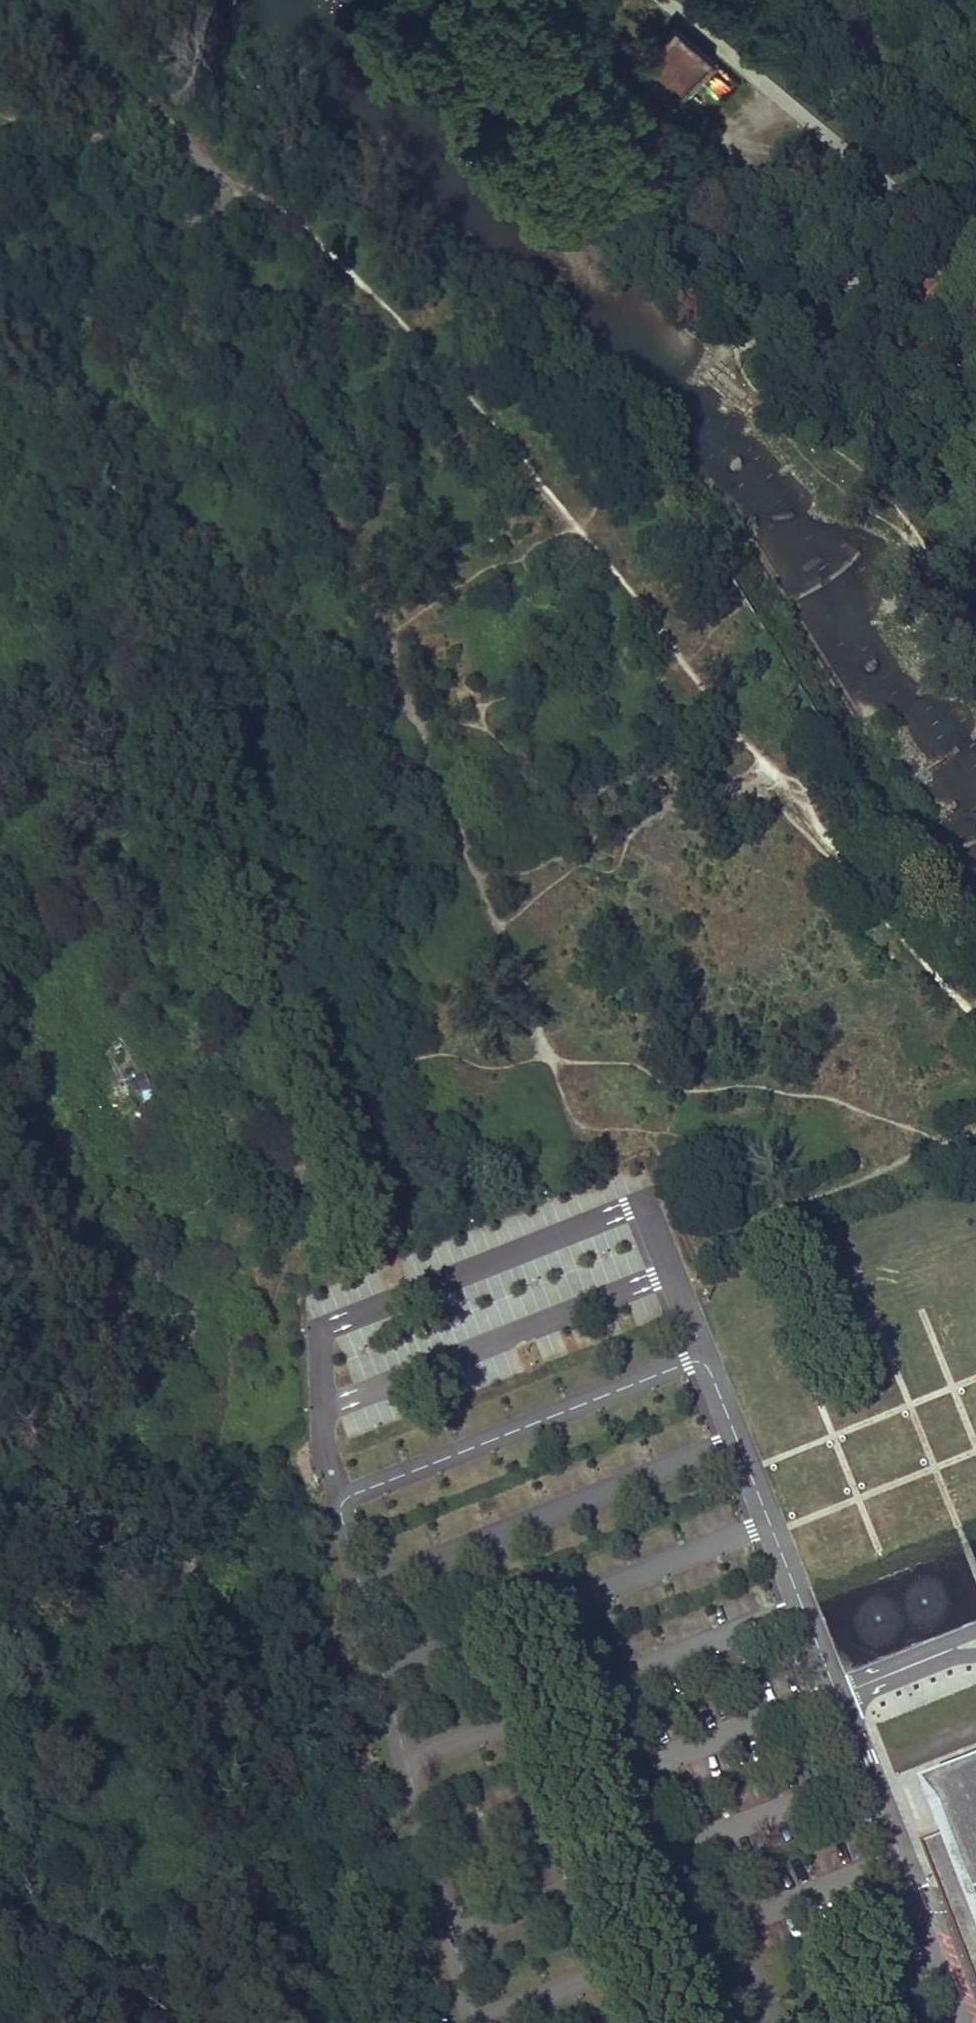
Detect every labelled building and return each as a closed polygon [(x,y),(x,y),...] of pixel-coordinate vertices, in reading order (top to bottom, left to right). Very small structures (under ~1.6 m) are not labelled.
[(700,83),(719,62),(678,26),(659,48),(663,51),(696,79),(700,83)] [(649,66),(663,51),(659,48),(645,63),(649,66)] [(687,98),(700,83),(696,79),(683,94),(687,98)] [(949,1817),(960,1843),(927,1856),(975,1979),(975,1806),(949,1817)]
